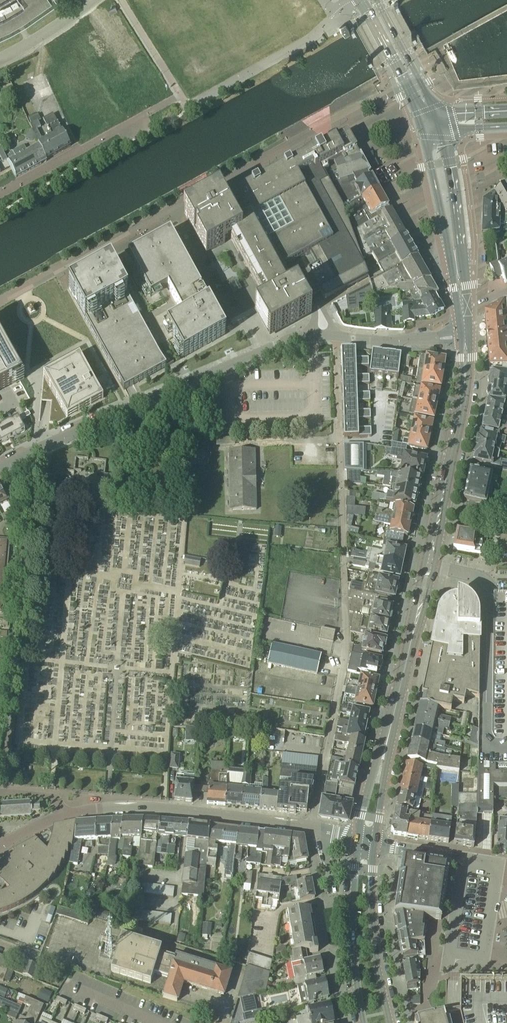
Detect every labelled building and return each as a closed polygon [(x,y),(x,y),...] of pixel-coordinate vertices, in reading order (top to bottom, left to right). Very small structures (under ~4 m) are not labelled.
[(10,25),(8,21),(12,19),(14,22),(20,19),(18,15),(22,13),(24,16),(47,0),(0,0),(0,29),(10,25)] [(349,28),(346,24),(341,27),(342,31),(345,35),(350,32),(349,28)] [(366,56),(369,61),(417,34),(414,30),(404,36),(377,50),(372,53),(366,56)] [(13,87),(15,92),(15,91),(28,119),(29,119),(31,123),(30,124),(33,130),(32,130),(39,145),(46,159),(59,153),(48,132),(46,133),(49,137),(43,141),(37,128),(41,127),(38,122),(41,120),(23,83),(13,87)] [(50,131),(48,132),(59,153),(71,146),(67,139),(64,133),(59,126),(58,123),(53,114),(43,119),(45,124),(46,125),(50,131)] [(334,163),(335,163),(360,156),(349,136),(345,134),(314,151),(278,171),(277,172),(265,178),(248,187),(246,186),(244,186),(243,188),(243,190),(224,200),(220,194),(184,213),(189,222),(190,224),(206,253),(225,243),(232,239),(240,254),(238,256),(238,258),(239,260),(241,261),(243,261),(256,283),(262,295),(265,300),(265,301),(267,304),(255,311),(269,338),(311,315),(304,302),(306,301),(294,279),(294,278),(293,278),(288,281),(281,269),(310,254),(316,265),(308,270),(308,271),(320,293),(325,301),(368,278),(368,277),(365,268),(343,207),(324,173),(329,170),(328,165),(334,162),(334,163)] [(39,145),(30,150),(38,165),(47,161),(46,159),(39,145)] [(16,177),(38,165),(30,150),(27,151),(24,146),(13,152),(16,157),(8,161),(16,177)] [(372,177),(370,179),(369,174),(370,174),(360,156),(335,163),(337,171),(330,173),(333,184),(335,183),(337,187),(334,188),(345,208),(379,189),(372,177)] [(379,186),(390,208),(399,204),(388,182),(379,186)] [(506,214),(506,191),(504,187),(494,194),(506,215),(506,214)] [(367,218),(388,206),(379,189),(345,208),(351,222),(356,231),(369,223),(367,218)] [(506,219),(506,214),(506,215),(494,194),(483,202),(483,212),(485,212),(485,217),(483,217),(503,217),(505,218),(505,219),(506,219)] [(369,223),(356,231),(360,245),(398,223),(391,211),(369,223)] [(505,224),(506,224),(506,219),(505,219),(505,218),(503,217),(483,217),(485,218),(485,222),(483,222),(482,235),(494,233),(499,232),(499,224),(505,225),(505,224)] [(382,251),(406,237),(398,223),(360,245),(363,258),(364,258),(372,255),(382,251)] [(167,326),(184,357),(226,334),(170,233),(128,256),(151,297),(168,288),(184,317),(167,326)] [(384,275),(418,258),(406,237),(382,251),(372,255),(376,260),(375,261),(376,261),(378,264),(377,265),(378,264),(381,270),(380,270),(381,270),(384,274),(384,275)] [(414,285),(430,280),(418,258),(384,275),(384,274),(383,275),(377,278),(376,278),(376,279),(370,282),(370,283),(373,293),(373,295),(372,295),(372,296),(373,296),(399,292),(398,285),(414,284),(414,285)] [(495,279),(502,276),(505,284),(506,283),(506,261),(498,264),(497,261),(490,264),(495,279)] [(166,367),(111,265),(68,289),(124,390),(166,367)] [(399,292),(410,292),(415,302),(435,295),(438,294),(430,280),(414,285),(414,284),(398,285),(399,292)] [(370,283),(369,283),(347,296),(348,309),(360,307),(359,303),(358,293),(370,292),(371,293),(373,293),(370,283)] [(436,297),(435,295),(415,302),(402,302),(404,322),(414,321),(414,318),(429,316),(430,318),(433,317),(435,315),(437,314),(437,315),(442,312),(444,311),(443,309),(440,304),(439,302),(440,301),(438,296),(436,297)] [(491,371),(506,373),(506,302),(501,305),(484,313),(487,341),(489,371),(491,371)] [(391,330),(391,320),(391,311),(375,310),(375,330),(391,330)] [(230,318),(223,322),(225,327),(233,323),(230,318)] [(2,388),(4,387),(7,385),(9,384),(12,383),(12,384),(24,378),(22,374),(21,375),(16,367),(17,366),(11,354),(10,354),(8,351),(4,345),(3,342),(4,342),(0,335),(0,389),(2,388)] [(357,361),(356,352),(342,352),(342,370),(357,370),(369,370),(369,361),(357,361)] [(385,377),(388,354),(373,352),(370,375),(385,377)] [(385,377),(399,379),(402,356),(388,354),(385,377)] [(66,363),(64,364),(63,364),(61,365),(61,366),(59,367),(59,366),(55,369),(45,374),(44,374),(44,375),(57,399),(61,407),(62,408),(67,417),(67,418),(68,417),(78,412),(85,408),(87,407),(89,406),(88,406),(90,405),(91,405),(98,401),(100,400),(103,398),(101,393),(100,393),(99,391),(100,391),(98,388),(93,379),(91,376),(90,374),(89,372),(87,370),(88,370),(86,365),(85,365),(84,363),(83,361),(83,362),(80,356),(80,355),(79,355),(79,356),(69,361),(66,363)] [(403,355),(402,365),(402,367),(408,368),(410,356),(403,355)] [(418,369),(442,373),(443,372),(444,371),(444,368),(443,367),(445,359),(421,356),(418,369)] [(442,373),(418,369),(416,383),(440,387),(441,380),(443,379),(443,376),(442,374),(442,373)] [(357,370),(342,370),(342,387),(357,387),(370,387),(370,379),(357,379),(357,370)] [(491,371),(490,376),(488,378),(488,381),(489,383),(489,385),(506,387),(506,373),(491,371)] [(488,400),(506,402),(506,387),(489,385),(489,388),(487,389),(486,391),(487,393),(488,395),(488,400)] [(413,400),(436,405),(436,404),(438,403),(438,400),(438,398),(439,391),(415,386),(413,400)] [(357,405),(370,405),(370,397),(357,397),(357,387),(342,387),(343,405),(357,405)] [(436,405),(413,400),(409,414),(433,419),(435,412),(436,411),(437,408),(436,406),(436,405)] [(485,414),(506,419),(506,402),(488,400),(486,407),(485,406),(484,412),(485,412),(485,414)] [(206,402),(201,405),(204,411),(209,409),(206,402)] [(343,405),(343,423),(358,423),(371,423),(370,414),(358,414),(357,405),(343,405)] [(485,414),(484,417),(483,416),(482,422),(483,422),(481,429),(506,435),(506,419),(485,414)] [(4,424),(11,437),(13,435),(15,434),(16,434),(19,432),(23,430),(24,430),(24,429),(22,426),(20,422),(17,417),(4,424)] [(414,424),(412,433),(429,437),(430,436),(431,435),(432,431),(431,430),(432,423),(409,418),(408,421),(407,423),(414,424)] [(371,432),(358,432),(358,423),(343,423),(343,441),(371,441),(371,432)] [(3,441),(7,439),(6,439),(9,437),(9,438),(11,437),(4,424),(0,426),(0,442),(3,441)] [(476,446),(499,451),(501,444),(504,445),(505,442),(506,443),(506,438),(481,432),(480,438),(478,438),(476,446)] [(429,438),(429,437),(412,433),(410,441),(404,439),(402,445),(407,446),(426,450),(428,443),(429,442),(430,439),(429,438)] [(216,438),(217,446),(235,445),(235,437),(216,438)] [(391,449),(392,449),(399,450),(406,452),(407,446),(402,445),(400,444),(392,442),(391,449)] [(366,445),(356,445),(344,445),(345,470),(347,470),(360,472),(364,472),(366,472),(366,445)] [(503,471),(506,472),(506,464),(506,463),(506,461),(498,459),(499,451),(476,446),(474,455),(476,455),(475,461),(484,463),(483,466),(503,471)] [(399,450),(392,449),(390,456),(390,457),(397,459),(397,461),(403,462),(401,473),(418,477),(422,477),(423,471),(422,469),(423,468),(424,466),(426,460),(405,456),(406,452),(399,450)] [(255,450),(228,450),(229,510),(256,510),(256,489),(256,470),(255,470),(255,450)] [(95,472),(104,474),(106,459),(76,455),(74,472),(80,473),(79,480),(93,481),(95,472)] [(360,472),(347,470),(347,484),(361,485),(360,472)] [(392,480),(391,488),(419,493),(419,489),(418,485),(419,479),(401,475),(394,475),(394,472),(378,472),(377,476),(390,479),(391,480),(392,480)] [(470,472),(467,486),(491,492),(491,490),(489,490),(489,485),(496,487),(498,478),(492,477),(470,472)] [(9,501),(6,495),(5,495),(0,485),(0,505),(9,501)] [(491,492),(467,486),(463,501),(469,502),(467,512),(480,515),(483,513),(487,497),(490,497),(491,492)] [(387,495),(386,501),(394,502),(413,506),(415,500),(419,493),(391,488),(389,494),(388,494),(387,495)] [(346,515),(352,516),(364,517),(365,508),(354,507),(355,498),(346,497),(346,507),(347,507),(346,515)] [(376,516),(409,523),(410,519),(411,519),(412,517),(414,516),(414,513),(413,511),(413,510),(396,506),(391,504),(389,512),(378,509),(376,516)] [(390,532),(386,531),(384,538),(398,541),(403,542),(402,542),(403,536),(404,536),(404,535),(408,536),(408,534),(410,533),(411,531),(409,529),(409,527),(408,527),(409,523),(376,516),(375,522),(392,526),(390,532)] [(487,535),(461,531),(457,531),(453,549),(474,553),(495,556),(496,549),(486,547),(487,535)] [(381,552),(372,550),(368,549),(367,554),(366,560),(370,561),(371,557),(404,564),(404,563),(402,563),(403,557),(405,556),(406,553),(404,551),(404,550),(396,548),(398,541),(384,538),(381,552)] [(10,541),(0,540),(0,555),(9,555),(7,555),(8,549),(9,549),(10,541)] [(9,555),(0,555),(0,569),(7,570),(7,569),(6,569),(6,564),(8,564),(9,555)] [(186,557),(185,565),(199,567),(200,560),(186,557)] [(361,559),(353,558),(352,565),(362,567),(369,568),(370,564),(384,567),(383,573),(399,576),(399,575),(401,574),(402,571),(400,569),(401,564),(404,564),(371,557),(370,561),(366,560),(361,559)] [(380,578),(380,579),(378,586),(368,583),(363,582),(363,585),(351,582),(349,590),(372,595),(373,593),(394,597),(395,591),(398,590),(399,585),(397,583),(397,582),(380,578)] [(372,595),(349,590),(351,591),(349,600),(352,600),(349,612),(389,621),(389,620),(391,620),(392,614),(390,614),(392,607),(388,605),(389,599),(377,596),(372,595)] [(420,703),(451,710),(451,709),(450,709),(452,700),(464,703),(466,695),(478,695),(479,695),(479,658),(479,619),(479,612),(477,606),(475,604),(473,604),(472,602),(471,600),(470,599),(468,597),(467,596),(465,595),(463,594),(461,593),(460,593),(458,592),(457,598),(451,599),(449,600),(447,601),(446,602),(444,604),(443,605),(442,606),(441,608),(440,610),(439,611),(439,613),(436,624),(422,694),(423,695),(421,703),(420,703)] [(494,598),(494,622),(493,659),(479,658),(479,695),(478,695),(478,730),(478,743),(478,745),(478,763),(477,814),(477,812),(492,813),(492,815),(493,815),(493,798),(493,786),(506,786),(506,598),(494,598)] [(350,633),(365,636),(383,640),(383,639),(384,634),(385,629),(387,630),(388,628),(389,628),(390,623),(389,622),(389,621),(349,612),(349,613),(353,614),(350,629),(352,629),(351,632),(350,632),(350,633)] [(333,642),(335,631),(321,628),(318,639),(333,642)] [(387,641),(383,640),(365,636),(363,646),(361,647),(353,645),(351,653),(379,659),(379,655),(381,656),(382,653),(383,653),(382,653),(383,649),(385,649),(387,641)] [(317,674),(321,655),(272,644),(268,664),(317,674)] [(379,659),(351,653),(347,671),(349,671),(355,673),(356,669),(377,673),(378,668),(381,669),(382,660),(379,659)] [(348,680),(346,687),(348,687),(375,694),(378,680),(361,676),(360,683),(348,680)] [(346,687),(344,695),(357,697),(356,699),(356,701),(343,699),(342,707),(362,711),(363,705),(372,707),(375,694),(348,687),(346,687)] [(322,732),(321,701),(297,702),(299,733),(322,732)] [(451,711),(451,710),(420,704),(417,716),(450,724),(451,718),(437,715),(438,708),(451,711)] [(342,707),(340,714),(352,716),(350,723),(366,727),(367,724),(369,725),(370,718),(368,717),(369,712),(362,711),(342,707)] [(417,716),(414,729),(432,733),(443,735),(444,728),(449,729),(450,724),(417,716)] [(348,723),(339,721),(336,735),(363,741),(364,735),(366,736),(368,729),(366,729),(366,727),(350,723),(350,724),(349,724),(348,723)] [(248,739),(248,727),(230,727),(230,739),(248,739)] [(256,739),(257,727),(248,727),(248,739),(256,739)] [(414,729),(411,741),(445,749),(445,748),(444,748),(445,743),(442,742),(431,740),(432,733),(414,729)] [(478,730),(472,729),(470,742),(478,743),(478,730)] [(348,753),(362,755),(365,741),(363,741),(336,735),(334,741),(350,744),(348,753)] [(411,741),(406,764),(422,767),(437,771),(437,769),(458,772),(459,761),(444,758),(445,749),(411,741)] [(170,769),(179,770),(180,754),(171,753),(170,769)] [(343,767),(345,767),(359,770),(362,755),(348,753),(347,758),(344,757),(343,759),(331,757),(330,764),(343,767)] [(209,786),(194,785),(194,790),(208,792),(207,804),(225,806),(228,770),(227,770),(227,763),(217,763),(218,758),(211,758),(211,763),(210,763),(209,786)] [(343,786),(355,788),(359,770),(345,767),(343,767),(330,764),(326,781),(326,782),(326,783),(337,785),(343,786)] [(403,778),(419,782),(420,777),(422,767),(406,764),(403,778)] [(296,813),(296,809),(300,810),(300,812),(307,812),(309,793),(312,793),(315,781),(314,781),(317,769),(281,765),(280,779),(291,780),(290,786),(279,785),(278,793),(277,811),(296,813)] [(245,771),(228,770),(225,806),(241,808),(245,771)] [(241,808),(260,809),(263,784),(262,784),(255,784),(254,786),(250,786),(251,776),(246,775),(246,771),(245,771),(241,808)] [(260,809),(277,811),(278,793),(267,792),(267,779),(268,772),(263,772),(262,779),(262,784),(263,784),(260,809)] [(177,776),(175,801),(181,801),(181,799),(184,800),(184,802),(192,802),(193,802),(194,790),(194,785),(195,776),(184,775),(184,777),(177,776)] [(416,797),(418,787),(419,782),(403,778),(399,793),(416,797)] [(326,783),(323,799),(320,817),(331,819),(337,785),(326,783)] [(337,785),(331,819),(332,819),(333,819),(338,820),(340,821),(340,820),(346,821),(348,820),(355,788),(343,786),(337,785)] [(493,786),(493,798),(506,798),(506,786),(493,786)] [(413,809),(416,797),(399,793),(396,805),(413,809)] [(458,812),(454,844),(456,844),(457,842),(461,843),(461,845),(474,847),(475,829),(476,829),(476,814),(476,794),(459,794),(458,812)] [(29,803),(0,805),(0,819),(31,817),(33,813),(39,813),(39,812),(37,812),(37,806),(39,806),(39,805),(32,806),(29,803)] [(406,837),(410,813),(396,809),(394,817),(391,831),(394,835),(406,837)] [(410,813),(406,837),(418,839),(420,823),(418,823),(420,812),(414,811),(414,814),(410,813)] [(420,823),(418,839),(428,840),(432,817),(424,816),(425,812),(420,812),(418,823),(420,823)] [(428,840),(448,843),(452,818),(432,815),(432,817),(428,840)] [(499,818),(496,851),(506,853),(506,819),(499,818)] [(99,839),(99,849),(98,855),(103,855),(106,855),(108,855),(113,820),(104,821),(101,821),(100,821),(96,821),(96,822),(95,840),(99,839)] [(121,838),(122,820),(113,820),(108,855),(107,866),(112,866),(116,864),(116,858),(115,856),(116,839),(121,840),(121,838)] [(132,847),(140,848),(141,839),(142,829),(142,820),(136,820),(132,820),(122,820),(121,838),(125,838),(123,857),(130,858),(132,847)] [(138,866),(152,868),(153,863),(155,848),(156,837),(159,821),(142,820),(142,829),(141,839),(140,848),(138,866)] [(171,823),(170,823),(167,822),(168,821),(159,821),(156,837),(155,848),(161,848),(160,855),(167,855),(171,822),(171,823)] [(90,840),(95,840),(96,822),(87,822),(84,822),(76,823),(75,830),(74,840),(73,840),(72,846),(72,847),(69,863),(77,864),(78,855),(81,840),(90,840)] [(175,838),(187,839),(189,823),(182,822),(175,822),(175,823),(171,823),(171,822),(167,855),(174,856),(175,838)] [(51,830),(51,831),(53,830),(52,834),(51,838),(50,842),(49,845),(48,848),(47,851),(35,839),(36,838),(33,839),(35,840),(13,852),(13,853),(14,854),(10,858),(9,857),(0,870),(0,881),(10,890),(6,892),(2,894),(0,894),(0,913),(8,911),(21,905),(31,898),(40,891),(48,883),(48,884),(53,876),(54,877),(58,869),(59,870),(62,862),(64,863),(65,854),(68,855),(68,846),(72,847),(72,846),(73,840),(74,840),(75,830),(76,823),(54,827),(53,829),(51,830)] [(210,826),(189,823),(187,839),(182,895),(204,897),(206,880),(207,866),(210,826)] [(219,827),(210,826),(207,866),(215,867),(216,859),(217,859),(218,848),(215,847),(215,843),(217,843),(219,827)] [(234,860),(238,829),(219,827),(217,843),(230,845),(229,853),(228,853),(226,869),(233,870),(234,860)] [(248,848),(250,830),(238,829),(234,860),(241,861),(242,847),(248,848)] [(262,852),(264,832),(250,830),(248,848),(246,864),(255,865),(255,864),(260,865),(262,852)] [(264,832),(262,852),(267,853),(267,860),(271,861),(273,850),(275,833),(264,832)] [(271,861),(270,867),(275,868),(275,867),(280,868),(281,863),(287,864),(287,862),(288,862),(291,835),(275,833),(273,850),(271,861)] [(304,837),(291,835),(288,862),(295,862),(308,860),(304,837)] [(428,918),(441,920),(441,919),(442,910),(447,879),(449,865),(403,858),(395,906),(397,906),(397,905),(399,906),(398,913),(396,913),(396,912),(394,912),(394,913),(423,917),(428,918)] [(251,885),(252,872),(245,872),(244,885),(251,885)] [(266,907),(270,879),(267,878),(268,876),(259,875),(255,900),(263,901),(262,907),(266,907)] [(282,878),(273,877),(273,879),(270,879),(266,907),(270,908),(271,902),(278,903),(282,878)] [(119,880),(116,890),(114,902),(123,904),(126,892),(124,892),(126,881),(119,880)] [(300,900),(315,898),(311,881),(297,883),(297,884),(289,885),(290,890),(297,889),(300,900)] [(56,914),(56,915),(88,925),(90,917),(58,907),(56,914)] [(292,938),(294,951),(305,950),(309,949),(310,953),(318,952),(317,943),(314,943),(310,918),(312,918),(311,909),(288,913),(288,914),(290,913),(291,919),(289,919),(291,932),(293,932),(294,938),(292,938)] [(423,917),(394,913),(395,919),(394,921),(394,923),(396,924),(397,933),(424,928),(424,921),(426,921),(426,922),(426,921),(428,922),(428,918),(423,917)] [(212,924),(203,923),(202,935),(202,939),(207,939),(207,936),(211,936),(212,924)] [(400,945),(424,942),(425,932),(427,931),(428,929),(426,928),(424,929),(424,928),(397,933),(400,945)] [(224,995),(230,974),(175,956),(175,958),(161,953),(162,950),(122,937),(111,972),(150,985),(154,974),(168,979),(162,997),(177,1002),(183,982),(224,995)] [(424,942),(400,945),(402,957),(402,960),(420,957),(425,957),(424,942)] [(307,961),(305,950),(294,951),(291,952),(293,963),(291,963),(292,965),(295,979),(293,980),(294,986),(307,984),(317,981),(315,975),(323,973),(320,959),(307,961)] [(252,967),(254,955),(248,953),(246,966),(248,966),(252,967)] [(8,969),(10,964),(11,960),(0,955),(0,966),(8,969)] [(403,964),(404,972),(405,972),(405,974),(420,972),(420,957),(402,960),(403,964)] [(264,971),(270,973),(272,960),(266,958),(264,971)] [(22,975),(32,979),(36,970),(38,966),(27,962),(24,969),(22,975)] [(420,972),(405,974),(405,975),(406,977),(405,977),(407,990),(410,990),(417,989),(416,983),(420,983),(420,972)] [(460,980),(460,1010),(414,1022),(415,1022),(506,1022),(506,981),(460,980)] [(325,981),(305,985),(297,987),(301,1005),(302,1004),(315,1002),(315,1001),(328,998),(325,981)] [(253,996),(240,998),(243,1014),(242,1014),(244,1022),(264,1017),(262,1009),(257,1011),(253,996)] [(420,996),(409,997),(410,1006),(412,1005),(420,1005),(420,1004),(420,997),(420,996)] [(21,1007),(18,1005),(12,1003),(0,998),(0,1007),(9,1011),(18,1015),(21,1007)] [(25,998),(23,1004),(31,1007),(26,1019),(20,1016),(17,1022),(36,1022),(44,1006),(25,998)] [(332,1013),(330,1004),(308,1009),(309,1015),(296,1018),(297,1022),(327,1022),(334,1022),(332,1013)] [(16,1020),(18,1015),(9,1011),(7,1016),(16,1020)]
